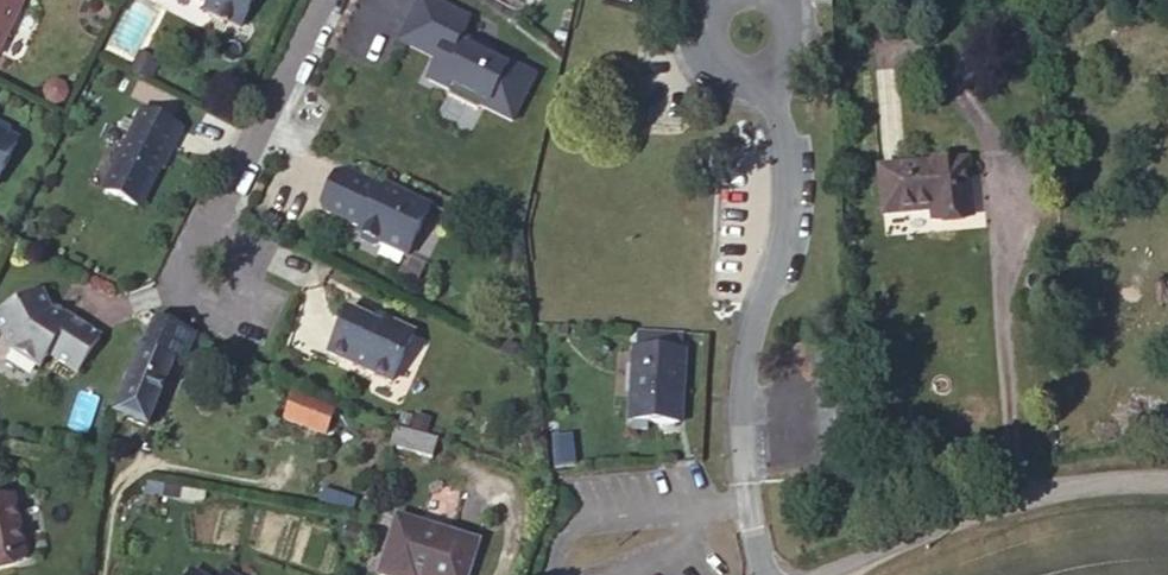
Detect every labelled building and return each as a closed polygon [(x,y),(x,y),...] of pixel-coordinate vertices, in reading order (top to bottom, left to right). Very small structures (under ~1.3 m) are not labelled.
[(24,0),(0,0),(0,49),(24,0)] [(208,2),(215,5),(211,12),(241,27),(254,0),(204,0),(208,2)] [(485,107),(514,121),(537,75),(462,38),(472,19),(435,0),(421,0),(400,40),(439,59),(429,79),(449,89),(451,97),(478,110),(485,107)] [(215,5),(208,2),(204,8),(211,12),(215,5)] [(181,128),(146,111),(107,191),(138,206),(166,150),(170,152),(181,128)] [(17,142),(0,133),(0,177),(17,142)] [(972,216),(968,160),(879,168),(883,215),(932,211),(932,218),(972,216)] [(387,187),(347,168),(344,174),(379,190),(387,187)] [(344,174),(326,211),(361,228),(358,233),(361,234),(363,240),(375,246),(381,244),(408,256),(432,206),(405,193),(406,191),(389,183),(387,187),(379,190),(344,174)] [(10,352),(41,370),(49,356),(78,373),(100,338),(69,319),(67,323),(50,313),(40,296),(0,318),(0,332),(10,352)] [(373,322),(347,310),(328,354),(391,382),(412,333),(390,323),(387,328),(373,322)] [(157,317),(140,350),(142,351),(172,363),(179,366),(194,331),(157,317)] [(375,317),(373,322),(387,328),(390,323),(375,317)] [(638,332),(637,348),(682,351),(683,335),(638,332)] [(680,425),(683,351),(682,351),(637,348),(635,348),(631,422),(680,425)] [(146,427),(172,363),(142,351),(115,415),(146,427)] [(325,435),(335,409),(294,395),(284,420),(325,435)] [(396,428),(391,446),(432,459),(438,440),(396,428)] [(182,490),(149,484),(147,494),(180,500),(182,490)] [(0,501),(0,566),(25,561),(14,499),(0,501)] [(478,543),(397,518),(380,574),(468,574),(478,543)]
